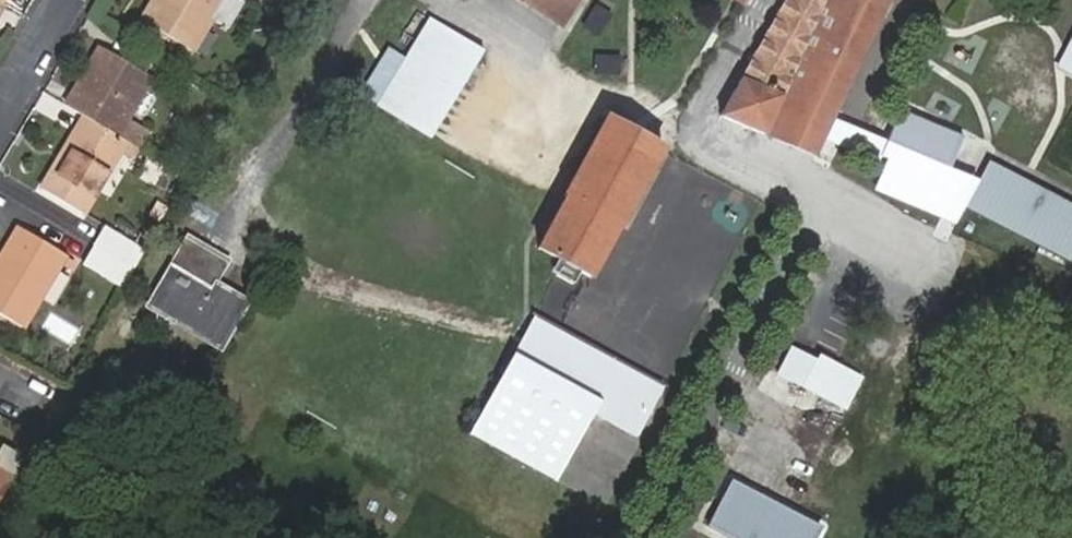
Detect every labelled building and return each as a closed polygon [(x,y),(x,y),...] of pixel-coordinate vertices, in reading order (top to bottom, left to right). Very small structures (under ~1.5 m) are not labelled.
[(220,0),(167,0),(161,10),(147,2),(139,17),(193,45),(210,16),(220,0)] [(147,2),(161,10),(167,0),(148,0),(147,2)] [(243,0),(220,0),(210,16),(228,26),(243,0)] [(561,22),(575,0),(524,0),(561,22)] [(720,108),(814,151),(883,0),(782,0),(720,108)] [(480,52),(428,19),(388,84),(442,117),(480,52)] [(125,140),(138,148),(147,131),(127,118),(151,77),(97,46),(88,60),(98,66),(82,94),(72,87),(64,102),(81,112),(125,140)] [(622,56),(598,54),(597,71),(621,72),(622,56)] [(98,66),(88,60),(72,87),(82,94),(98,66)] [(922,194),(952,134),(903,110),(873,170),(922,194)] [(83,211),(125,140),(81,112),(64,141),(71,146),(55,175),(47,170),(39,184),(83,211)] [(660,145),(605,115),(534,243),(589,274),(660,145)] [(64,141),(47,170),(55,175),(71,146),(64,141)] [(984,168),(961,214),(1065,266),(1071,251),(1071,212),(984,168)] [(24,324),(63,255),(15,225),(0,250),(8,256),(0,270),(0,311),(24,324)] [(90,242),(95,245),(121,260),(130,244),(100,225),(90,242)] [(204,277),(216,254),(187,236),(150,302),(218,344),(244,301),(218,286),(204,277)] [(121,288),(134,267),(121,260),(95,245),(83,266),(121,288)] [(229,262),(216,254),(204,277),(218,286),(229,262)] [(534,312),(529,320),(656,390),(661,381),(534,312)] [(598,400),(593,408),(635,431),(656,390),(529,320),(512,352),(598,400)] [(844,401),(860,370),(820,349),(817,354),(790,340),(777,367),(844,401)] [(469,429),(555,477),(593,408),(598,400),(512,352),(494,385),(469,429)] [(16,465),(0,456),(0,492),(16,465)] [(820,520),(731,474),(707,519),(745,537),(811,537),(820,520)]
